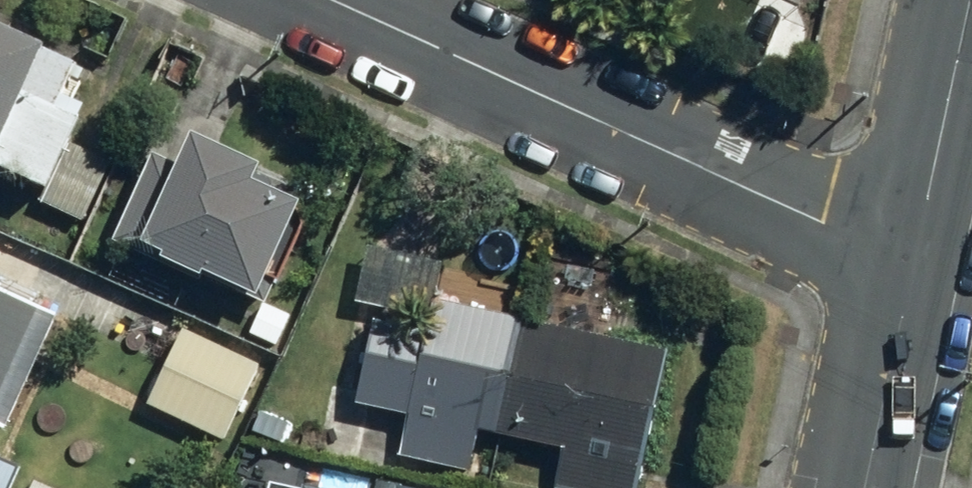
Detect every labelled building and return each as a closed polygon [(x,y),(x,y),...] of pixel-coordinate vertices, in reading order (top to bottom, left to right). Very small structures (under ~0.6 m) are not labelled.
[(0,27),(0,165),(43,186),(37,198),(84,219),(112,159),(70,139),(87,103),(63,91),(76,63),(0,27)] [(177,162),(149,151),(111,240),(201,278),(203,273),(259,296),(300,199),(256,180),(264,161),(191,130),(177,162)] [(0,287),(0,410),(47,309),(0,287)] [(432,296),(425,330),(368,318),(351,400),(404,411),(395,453),(468,468),(476,429),(560,446),(552,486),(561,487),(630,487),(660,343),(432,296)] [(256,363),(180,326),(144,401),(220,437),(256,363)]
